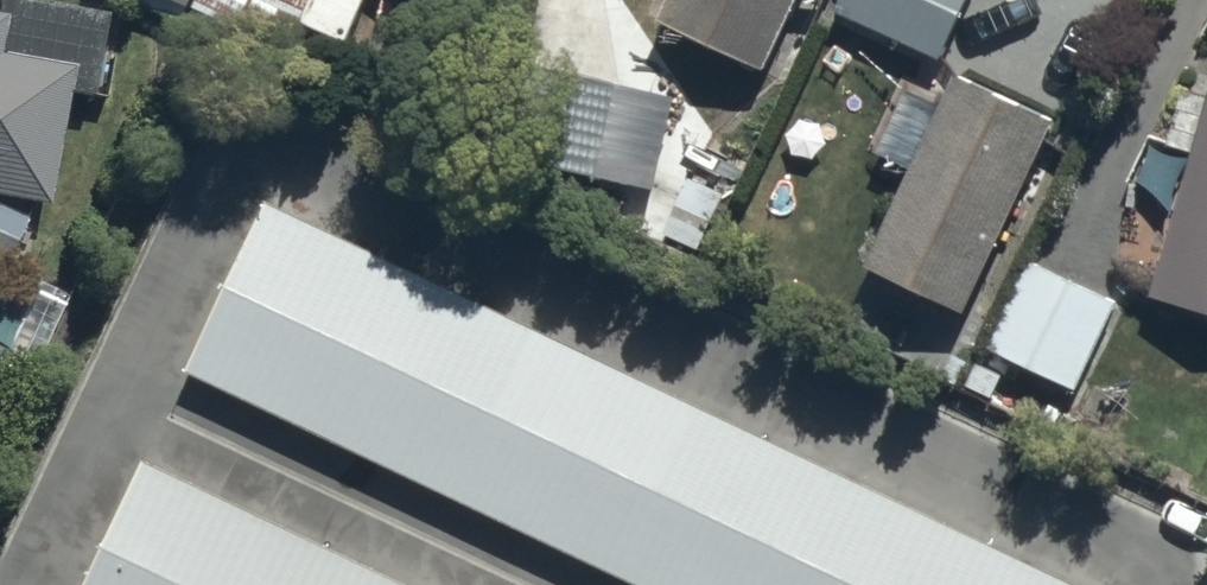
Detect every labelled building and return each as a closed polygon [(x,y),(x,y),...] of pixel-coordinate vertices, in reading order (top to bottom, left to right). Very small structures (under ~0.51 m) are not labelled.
[(184,29),(197,0),(124,0),(184,29)] [(193,15),(288,60),(303,29),(345,49),(369,0),(200,0),(193,15)] [(661,33),(769,83),(807,1),(817,6),(820,0),(677,0),(661,33)] [(839,19),(940,65),(969,0),(847,0),(839,19)] [(52,212),(71,101),(102,106),(116,25),(0,6),(0,204),(52,212)] [(864,263),(968,311),(1055,124),(956,78),(944,103),(907,85),(875,154),(908,169),(864,263)] [(1186,95),(1170,153),(1195,160),(1152,310),(1206,326),(1206,101),(1186,95)] [(599,187),(614,112),(558,101),(544,177),(599,187)] [(257,149),(174,311),(715,584),(1103,584),(1106,579),(257,149)] [(6,273),(28,226),(0,213),(0,270),(6,273)] [(1117,305),(1039,268),(1027,262),(984,352),(1075,395),(1117,305)] [(132,421),(52,580),(62,584),(456,584),(132,421)]
